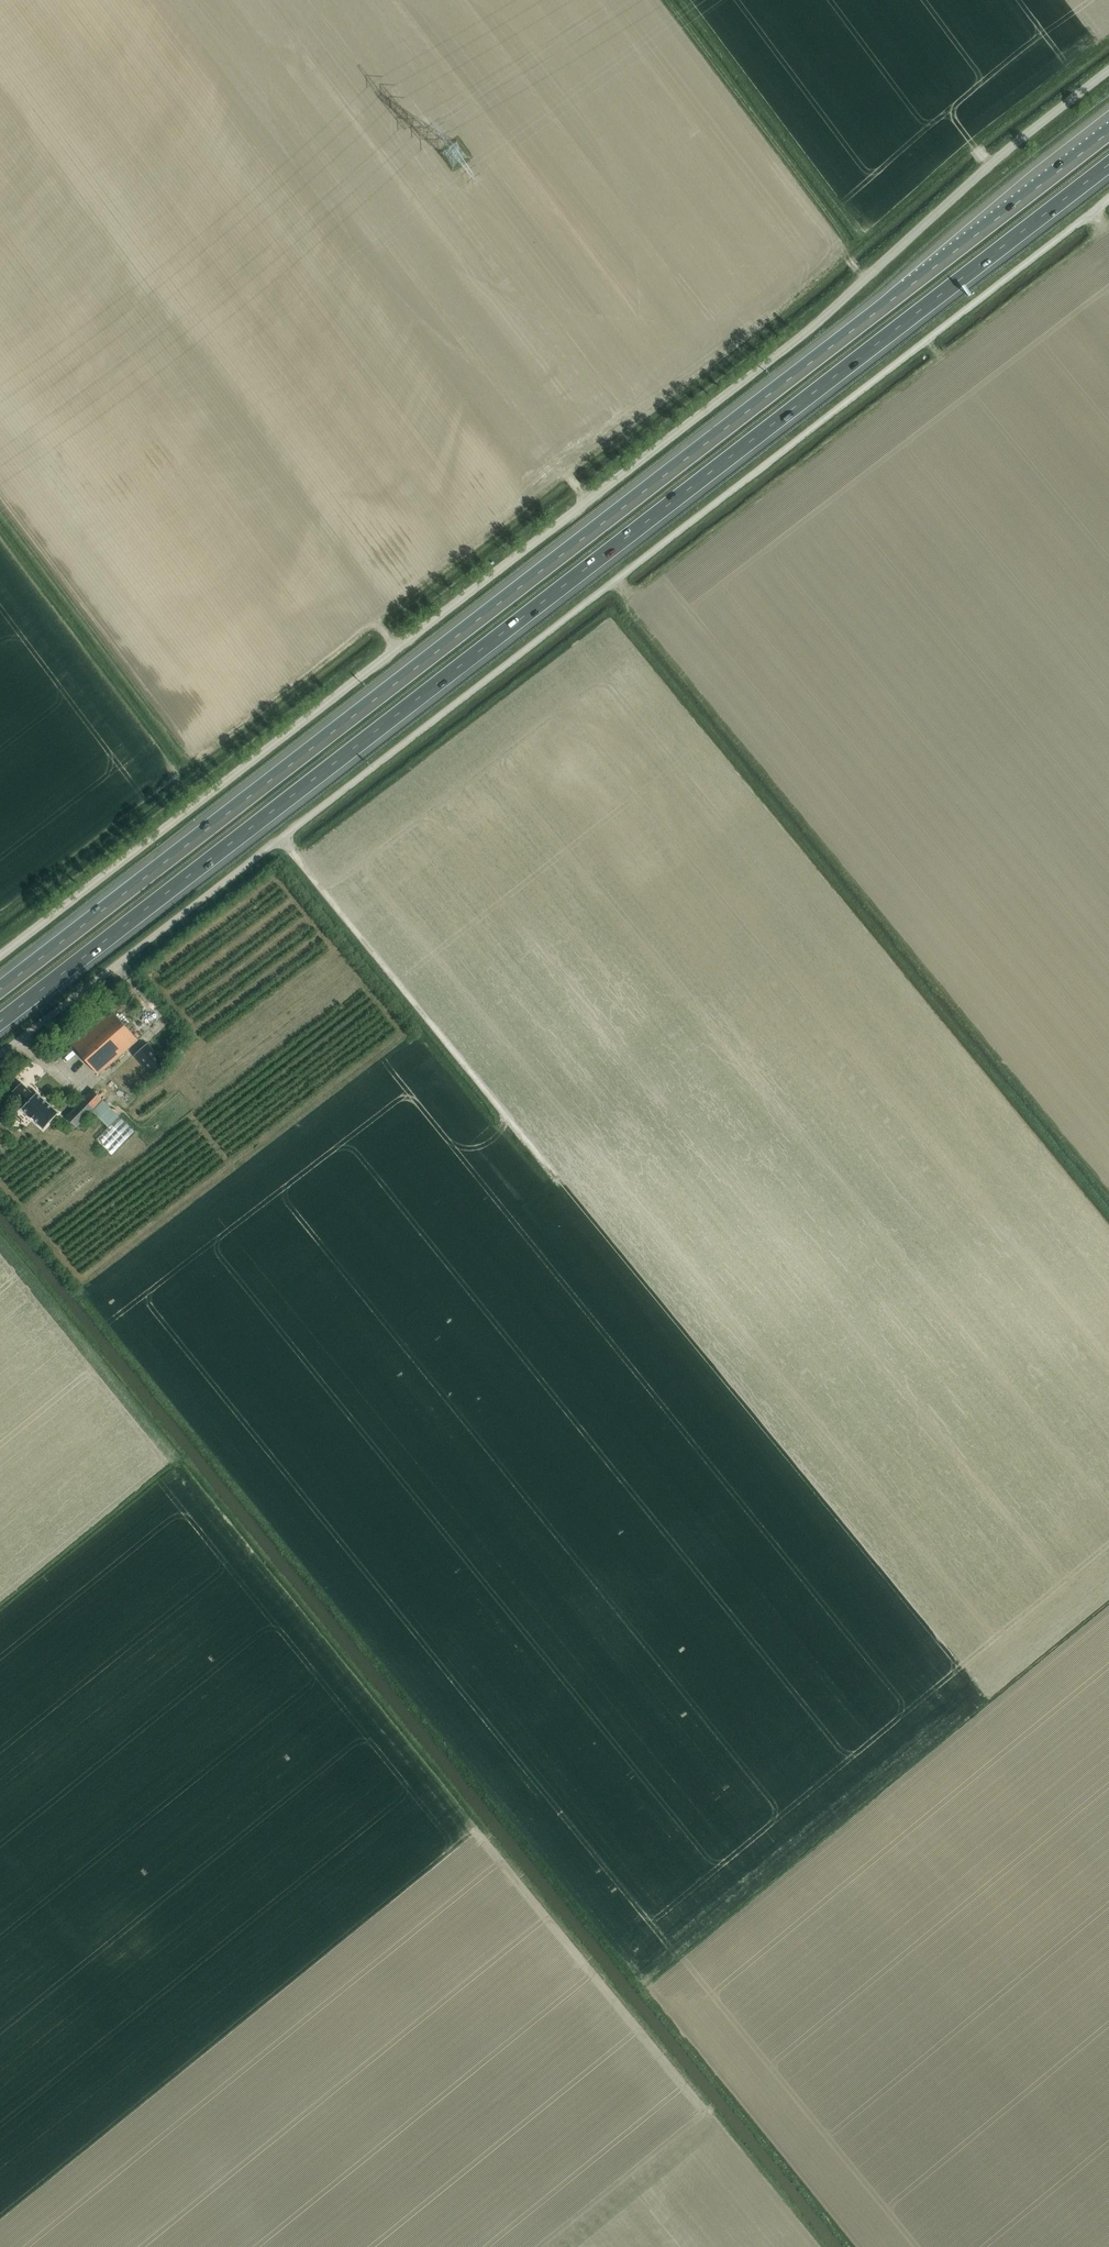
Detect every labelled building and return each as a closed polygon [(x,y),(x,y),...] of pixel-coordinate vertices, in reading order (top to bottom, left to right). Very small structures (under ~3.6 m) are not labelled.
[(866,366),(890,348),(885,342),(861,361),(866,366)] [(107,912),(96,918),(99,922),(110,916),(107,912)] [(98,1074),(138,1039),(112,1010),(72,1045),(98,1074)] [(152,1074),(165,1062),(147,1042),(134,1054),(152,1074)] [(34,1095),(21,1082),(12,1091),(25,1104),(21,1108),(43,1128),(58,1112),(37,1092),(34,1095)] [(92,1089),(66,1116),(74,1124),(76,1126),(102,1099),(92,1089)] [(116,1122),(127,1111),(112,1095),(101,1106),(116,1122)]
